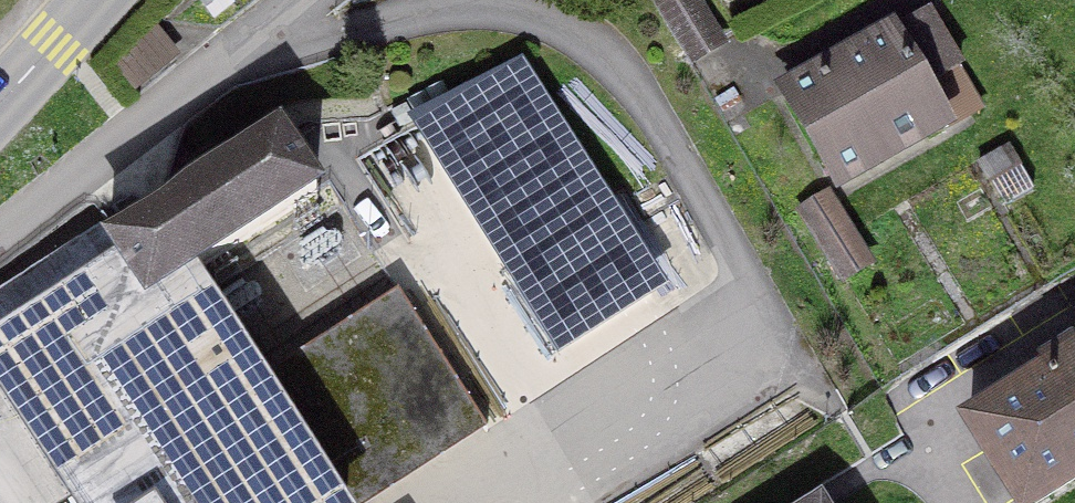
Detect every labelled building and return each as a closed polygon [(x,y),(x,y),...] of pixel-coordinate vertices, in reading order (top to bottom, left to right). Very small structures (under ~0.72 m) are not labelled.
[(689,56),(720,37),(698,0),(654,0),(689,56)] [(828,67),(785,90),(837,185),(977,106),(927,11),(846,57),(840,48),(823,57),(828,67)] [(516,73),(421,123),(563,346),(653,289),(516,73)] [(279,136),(114,242),(151,300),(185,279),(316,194),(279,136)] [(1007,147),(977,162),(1001,208),(1030,193),(1007,147)] [(828,197),(804,213),(844,277),(867,263),(828,197)] [(185,279),(151,300),(114,242),(109,229),(0,299),(0,502),(63,502),(74,496),(78,502),(335,502),(255,383),(250,381),(185,279)] [(255,383),(335,502),(355,502),(484,421),(400,291),(255,383)] [(1027,339),(1011,313),(932,362),(948,388),(1027,339)] [(1072,350),(1043,367),(1049,377),(971,426),(1020,502),(1037,502),(1074,479),(1074,355),(1072,350)]
